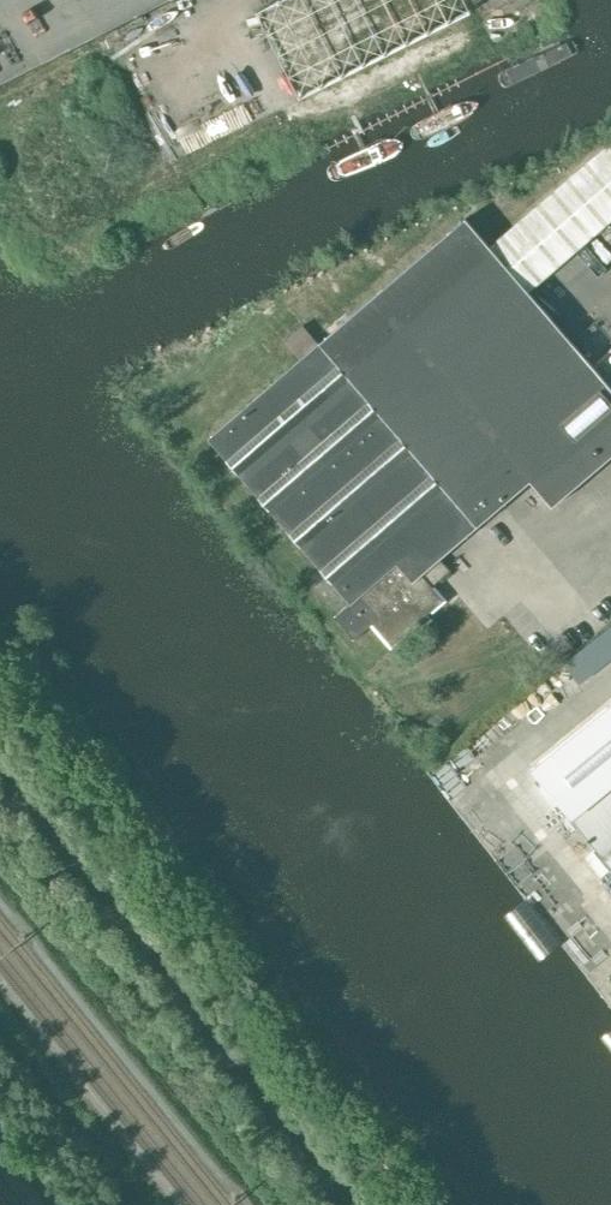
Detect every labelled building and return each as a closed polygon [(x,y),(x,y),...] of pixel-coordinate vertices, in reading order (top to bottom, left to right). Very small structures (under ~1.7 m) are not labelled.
[(209,439),(345,596),(351,604),(336,617),(355,638),(373,623),(391,645),(444,600),(432,586),(451,570),(441,558),(478,526),(530,481),(552,506),(610,455),(610,388),(529,293),(610,222),(610,143),(489,248),(465,218),(319,344),(303,326),(284,342),(300,361),(209,439)] [(520,754),(575,820),(574,821),(610,864),(610,680),(520,754)]
